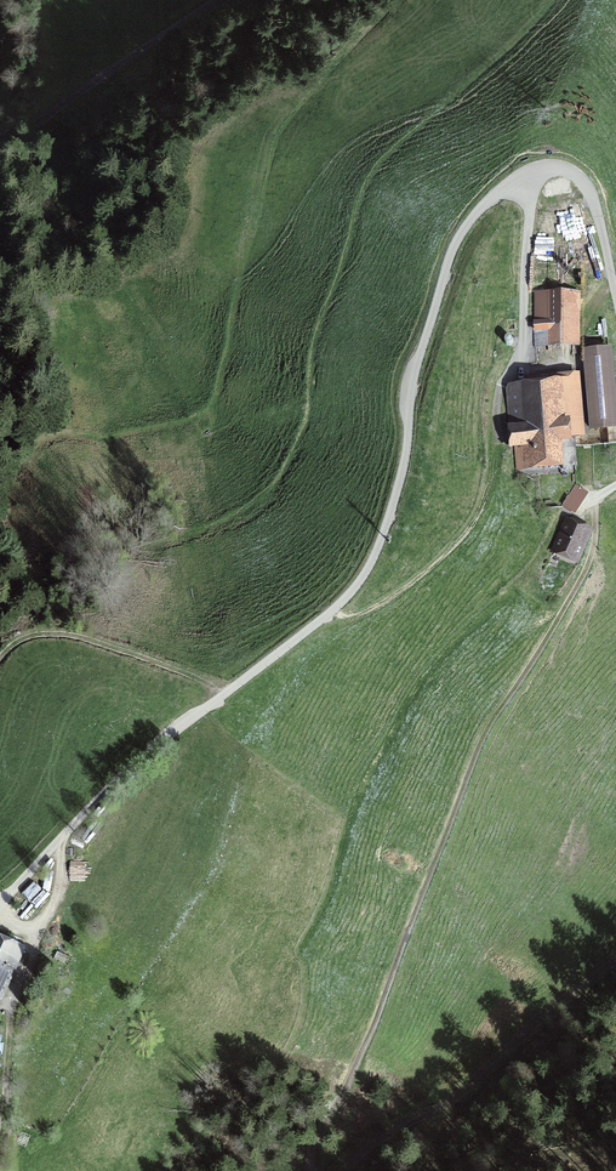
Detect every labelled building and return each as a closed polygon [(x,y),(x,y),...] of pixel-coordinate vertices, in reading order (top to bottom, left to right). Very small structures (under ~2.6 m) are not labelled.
[(533,243),(533,257),(552,257),(552,243),(533,243)] [(574,343),(573,291),(535,292),(536,344),(551,344),(574,343)] [(588,352),(594,428),(615,426),(615,388),(613,350),(588,352)] [(566,460),(565,438),(580,437),(576,382),(560,384),(560,376),(531,378),(532,386),(509,387),(513,441),(516,441),(518,464),(566,460)] [(584,493),(574,487),(562,506),(571,512),(584,493)] [(586,537),(575,531),(576,527),(569,524),(558,547),(577,556),(586,537)] [(17,948),(0,940),(0,982),(17,948)]
